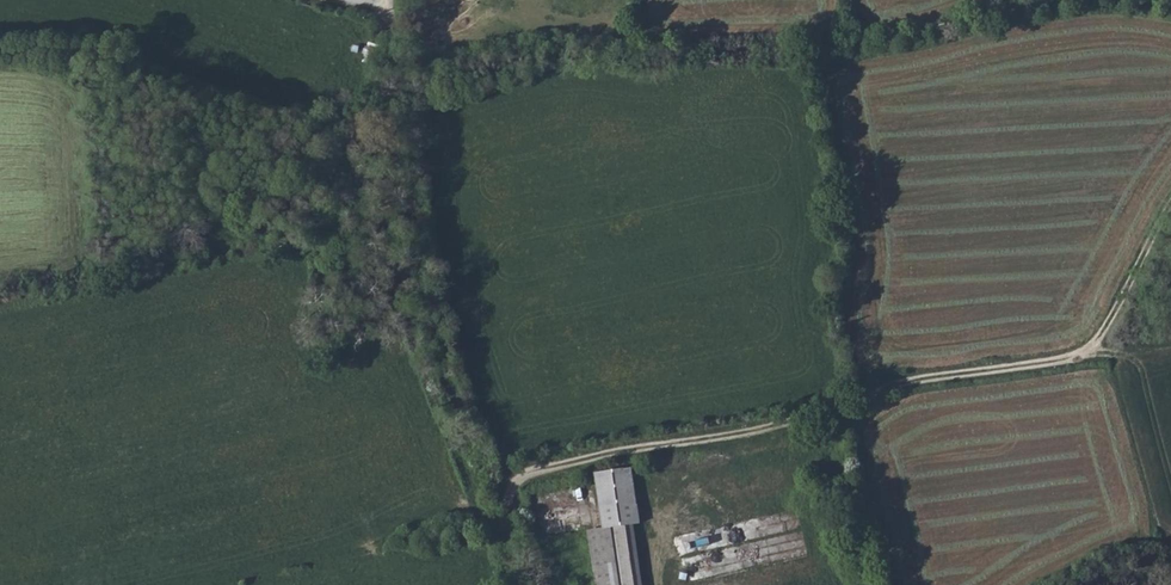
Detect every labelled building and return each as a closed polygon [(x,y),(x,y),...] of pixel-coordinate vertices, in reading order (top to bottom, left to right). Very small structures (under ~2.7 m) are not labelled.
[(631,525),(610,530),(619,584),(642,584),(631,525)] [(597,532),(605,584),(619,584),(610,530),(597,532)] [(597,532),(585,535),(594,584),(605,584),(597,532)]
